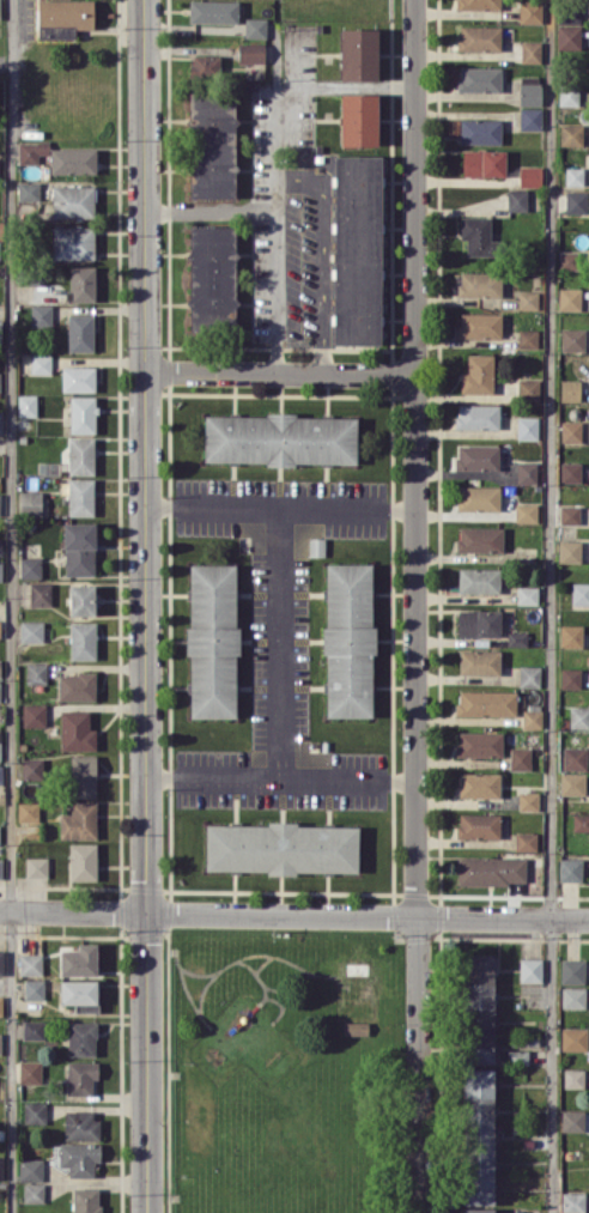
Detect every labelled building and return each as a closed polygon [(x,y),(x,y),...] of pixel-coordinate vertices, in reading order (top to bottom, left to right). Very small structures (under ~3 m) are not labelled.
[(38,0),(38,38),(75,38),(75,29),(93,29),(93,0),(38,0)] [(238,23),(238,1),(214,0),(189,0),(189,22),(238,23)] [(501,0),(457,0),(457,9),(501,9),(501,0)] [(542,0),(530,0),(519,0),(519,22),(542,23),(542,0)] [(266,18),(245,17),(244,37),(265,38),(266,18)] [(556,48),(579,49),(580,26),(557,25),(556,48)] [(500,50),(500,26),(458,26),(458,50),(500,50)] [(340,79),(377,80),(377,28),(340,28),(340,79)] [(521,62),(541,62),(541,41),(521,41),(521,62)] [(264,43),(238,43),(237,62),(264,63),(264,43)] [(191,74),(219,75),(220,56),(192,54),(191,74)] [(500,92),(500,67),(458,66),(457,91),(500,92)] [(540,105),(540,76),(519,75),(519,104),(540,105)] [(579,105),(579,86),(558,86),(558,105),(579,105)] [(377,93),(340,94),(341,146),(378,145),(377,93)] [(234,198),(235,94),(190,94),(190,197),(234,198)] [(541,107),(519,107),(519,130),(541,130),(541,107)] [(500,144),(500,119),(460,119),(459,143),(500,144)] [(559,145),(583,145),(583,124),(560,124),(559,145)] [(18,164),(38,164),(38,154),(48,155),(48,141),(18,140),(18,164)] [(95,148),(49,148),(50,174),(95,173),(95,148)] [(462,175),(504,177),(505,150),(463,149),(462,175)] [(381,155),(333,155),(332,344),(379,344),(381,155)] [(541,166),(519,165),(519,186),(540,186),(541,166)] [(582,167),(564,167),(565,186),(583,185),(582,167)] [(39,200),(39,181),(18,182),(18,200),(39,200)] [(52,185),(52,218),(94,217),(93,185),(52,185)] [(507,211),(527,212),(527,190),(507,189),(507,211)] [(587,213),(587,190),(564,190),(564,213),(587,213)] [(459,217),(460,239),(466,239),(466,255),(496,255),(496,241),(490,241),(489,217),(459,217)] [(234,225),(189,226),(190,327),(235,326),(234,225)] [(52,227),(52,259),(94,258),(94,226),(52,227)] [(559,250),(559,268),(579,268),(580,251),(559,250)] [(95,266),(69,266),(68,301),(95,301),(95,266)] [(500,297),(501,273),(458,272),(458,296),(500,297)] [(581,310),(581,288),(559,288),(558,310),(581,310)] [(518,309),(538,309),(538,292),(519,291),(518,309)] [(51,304),(30,304),(31,327),(51,327),(51,304)] [(501,338),(501,313),(458,313),(458,337),(501,338)] [(68,351),(93,351),(93,314),(68,314),(68,351)] [(584,350),(584,328),(561,328),(561,350),(584,350)] [(537,347),(537,329),(518,329),(518,347),(537,347)] [(460,393),(493,393),(494,354),(467,354),(467,372),(460,372),(460,393)] [(30,374),(51,374),(51,355),(31,355),(30,374)] [(61,392),(95,392),(95,366),(61,366),(61,392)] [(539,401),(540,379),(517,379),(517,401),(539,401)] [(579,401),(580,379),(561,379),(560,401),(579,401)] [(36,395),(18,395),(18,416),(36,416),(36,395)] [(69,396),(70,433),(96,432),(95,396),(69,396)] [(499,404),(456,403),(456,428),(498,429),(499,404)] [(357,416),(204,415),(203,462),(356,464),(357,416)] [(538,439),(538,417),(517,417),(517,439),(538,439)] [(581,441),(581,421),(561,421),(560,441),(581,441)] [(68,474),(94,474),(93,436),(68,437),(68,474)] [(499,468),(498,444),(456,445),(456,469),(499,468)] [(537,484),(537,461),(517,461),(516,483),(537,484)] [(560,482),(581,482),(580,462),(560,462),(560,482)] [(93,478),(68,478),(68,515),(93,515),(93,478)] [(499,510),(499,485),(456,487),(457,511),(499,510)] [(42,491),(20,490),(20,515),(42,516),(42,491)] [(515,522),(538,521),(537,502),(515,503),(515,522)] [(580,506),(560,505),(560,524),(579,524),(580,506)] [(63,523),(64,576),(95,575),(94,522),(63,523)] [(457,551),(502,552),(503,527),(458,526),(457,551)] [(309,556),(325,556),(324,538),(309,538),(309,556)] [(581,562),(581,541),(558,540),(558,562),(581,562)] [(41,578),(41,557),(20,557),(20,578),(41,578)] [(189,717),(236,717),(236,564),(189,564),(189,717)] [(372,717),(372,564),(325,564),(325,717),(372,717)] [(500,593),(500,568),(458,567),(458,592),(500,593)] [(51,582),(29,583),(30,606),(51,606),(51,582)] [(572,582),(572,605),(588,605),(588,583),(572,582)] [(94,584),(68,585),(69,615),(95,615),(94,584)] [(538,586),(517,586),(516,604),(538,604),(538,586)] [(500,610),(458,608),(457,635),(500,637),(500,610)] [(43,621),(20,621),(20,641),(43,641),(43,621)] [(70,659),(96,659),(95,622),(70,622),(70,659)] [(582,647),(582,625),(560,624),(560,647),(582,647)] [(527,645),(527,631),(507,632),(508,646),(527,645)] [(500,650),(459,649),(459,674),(500,675),(500,650)] [(47,663),(26,662),(26,684),(46,684),(47,663)] [(540,687),(540,666),(519,665),(519,686),(540,687)] [(580,688),(581,668),(560,668),(560,687),(580,688)] [(95,701),(95,673),(58,673),(58,700),(95,701)] [(516,715),(516,691),(457,690),(456,715),(516,715)] [(45,704),(23,704),(23,726),(45,726),(45,704)] [(588,728),(588,707),(570,706),(569,728),(588,728)] [(523,727),(542,728),(542,709),(523,709),(523,727)] [(60,750),(96,750),(96,729),(89,729),(88,710),(60,710),(60,750)] [(502,731),(457,731),(457,756),(502,756),(502,731)] [(510,769),(531,769),(531,747),(510,746),(510,769)] [(586,769),(586,747),(563,747),(563,769),(586,769)] [(95,798),(96,755),(71,755),(70,797),(95,798)] [(21,758),(22,780),(43,780),(43,758),(21,758)] [(500,772),(459,772),(458,797),(500,798),(500,772)] [(559,794),(585,795),(585,773),(560,772),(559,794)] [(538,792),(518,792),(518,810),(539,810),(538,792)] [(39,820),(38,801),(17,802),(18,821),(39,820)] [(59,838),(97,838),(96,801),(70,801),(70,813),(59,813),(59,838)] [(499,839),(500,814),(458,813),(457,838),(499,839)] [(588,830),(588,814),(573,814),(573,830),(588,830)] [(205,871),(357,873),(358,825),(205,823),(205,871)] [(515,850),(536,850),(537,832),(516,832),(515,850)] [(96,880),(96,843),(69,843),(69,880),(96,880)] [(47,857),(25,857),(25,877),(47,877),(47,857)] [(525,885),(525,858),(457,857),(457,884),(525,885)] [(559,880),(581,881),(582,858),(559,858),(559,880)] [(97,975),(97,943),(77,943),(77,951),(59,951),(59,975),(97,975)] [(494,1063),(493,953),(465,954),(467,1063),(494,1063)] [(41,954),(19,954),(20,975),(42,974),(41,954)] [(541,981),(542,958),(519,958),(519,981),(541,981)] [(584,983),(584,959),(560,959),(560,983),(584,983)] [(346,974),(367,975),(368,963),(346,963),(346,974)] [(45,979),(24,979),(23,999),(44,1000),(45,979)] [(97,979),(59,980),(60,1004),(74,1003),(75,1011),(97,1011),(97,979)] [(585,1008),(585,987),(561,987),(561,1008),(585,1008)] [(23,1039),(45,1039),(45,1020),(23,1020),(23,1039)] [(345,1034),(367,1035),(368,1022),(345,1021),(345,1034)] [(68,1056),(96,1055),(95,1022),(67,1022),(68,1056)] [(587,1028),(560,1027),(560,1050),(587,1050),(587,1028)] [(19,1083),(41,1083),(42,1060),(19,1060),(19,1083)] [(98,1061),(66,1061),(66,1095),(91,1095),(91,1078),(98,1078),(98,1061)] [(492,1068),(464,1069),(466,1205),(494,1205),(492,1068)] [(563,1087),(583,1087),(584,1069),(563,1069),(563,1087)] [(24,1124),(46,1123),(45,1101),(23,1101),(24,1124)] [(584,1110),(561,1110),(561,1131),(583,1131),(584,1110)] [(64,1139),(97,1139),(97,1111),(64,1111),(64,1139)] [(69,1177),(94,1176),(94,1160),(100,1160),(100,1143),(58,1143),(58,1167),(68,1166),(69,1177)] [(42,1159),(19,1158),(18,1180),(42,1181),(42,1159)] [(44,1183),(24,1183),(23,1202),(44,1202),(44,1183)] [(72,1187),(71,1212),(99,1212),(100,1188),(72,1187)] [(561,1212),(585,1212),(585,1192),(562,1192),(561,1212)]
